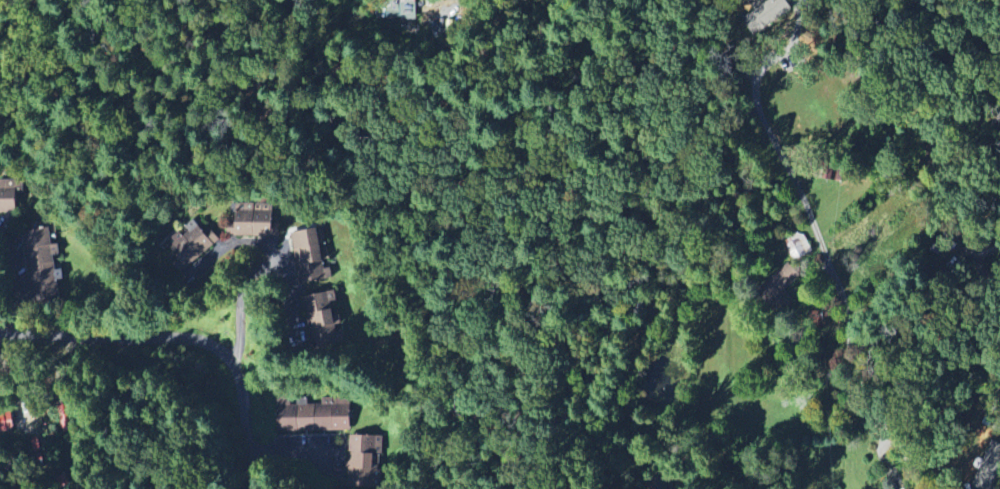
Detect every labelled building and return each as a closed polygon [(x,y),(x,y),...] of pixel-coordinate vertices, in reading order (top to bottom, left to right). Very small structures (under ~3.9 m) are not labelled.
[(417,0),(399,0),(399,5),(386,4),(385,20),(417,21),(417,0)] [(786,0),(768,0),(741,19),(755,37),(793,10),(786,0)] [(17,214),(17,192),(23,192),(23,185),(0,185),(0,214),(17,214)] [(228,217),(229,235),(283,234),(282,223),(276,223),(275,200),(238,201),(239,216),(228,217)] [(173,258),(183,270),(221,237),(211,225),(207,229),(194,217),(186,224),(190,228),(185,234),(180,229),(167,240),(172,246),(173,245),(180,253),(173,258)] [(292,231),(325,226),(332,258),(326,259),(327,267),(333,266),(335,275),(302,283),(292,231)] [(23,233),(25,257),(50,254),(48,230),(23,233)] [(785,244),(794,262),(812,252),(803,234),(785,244)] [(778,313),(793,299),(785,291),(800,277),(787,263),(757,291),(778,313)] [(304,295),(314,346),(350,341),(347,329),(341,329),(340,323),(343,322),(342,314),(339,314),(334,300),(341,298),(338,288),(304,295)] [(351,432),(350,398),(321,398),(322,405),(306,406),(306,397),(296,397),(296,405),(289,405),(289,398),(276,399),(277,434),(351,432)] [(9,432),(7,418),(0,419),(0,433),(9,432)] [(350,437),(349,481),(374,481),(375,437),(350,437)] [(990,441),(973,488),(997,488),(993,488),(999,470),(999,444),(990,441)]
